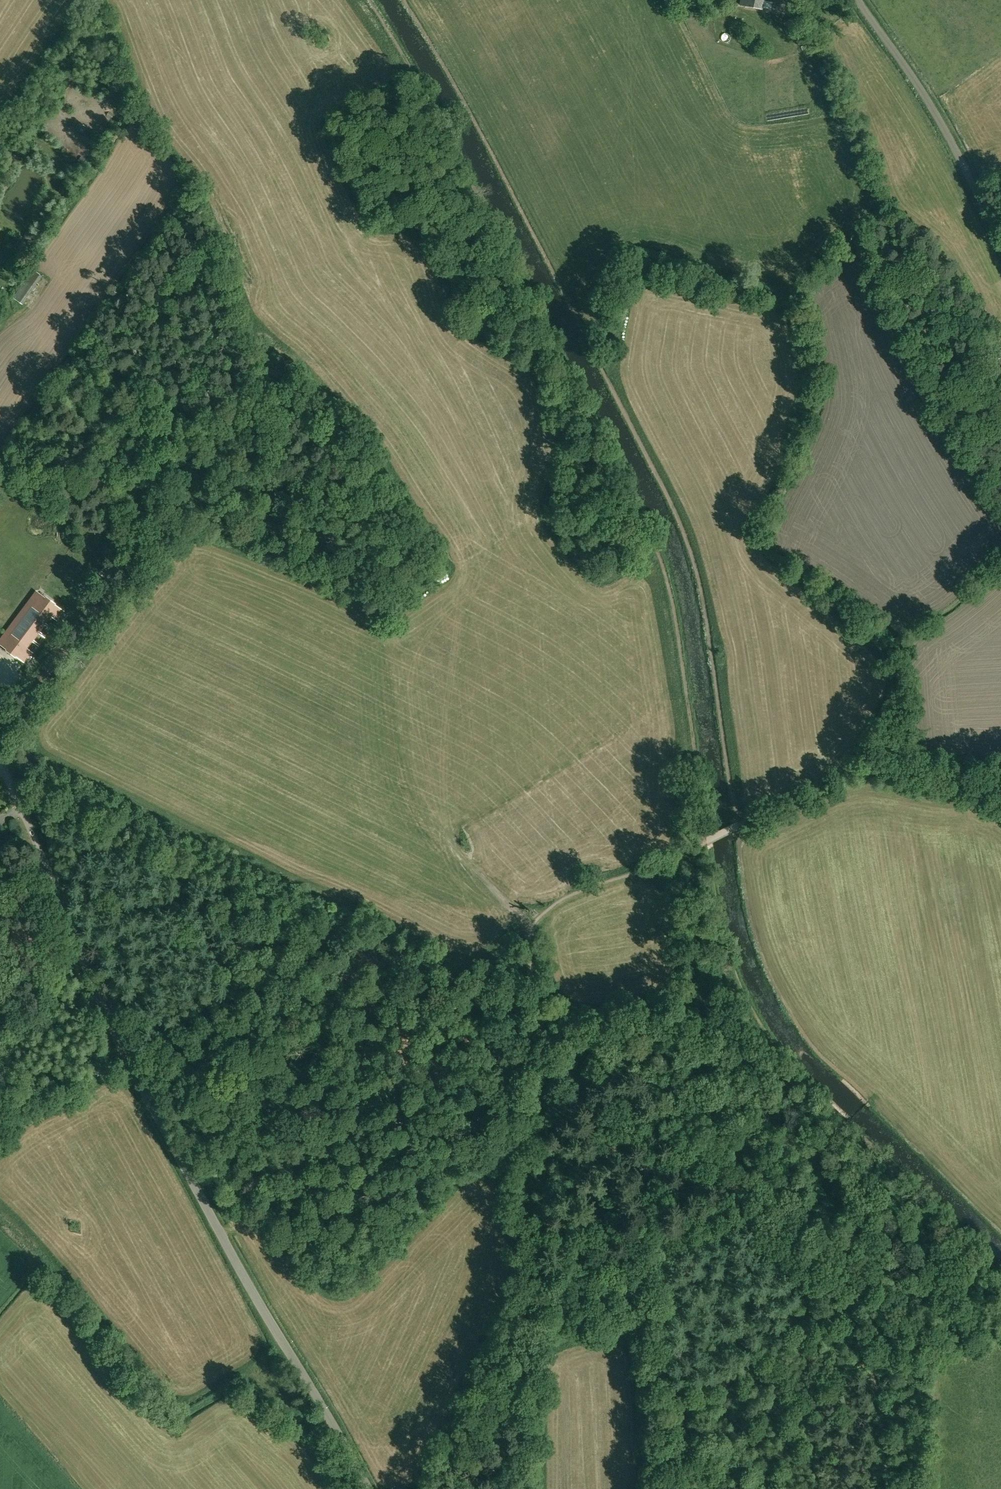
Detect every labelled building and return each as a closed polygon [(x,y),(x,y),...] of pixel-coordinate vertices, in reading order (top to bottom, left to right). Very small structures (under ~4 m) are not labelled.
[(740,5),(763,9),(765,0),(741,0),(740,5)] [(23,304),(43,276),(33,269),(13,298),(23,304)] [(25,662),(63,611),(37,592),(0,642),(0,643),(25,662)]
